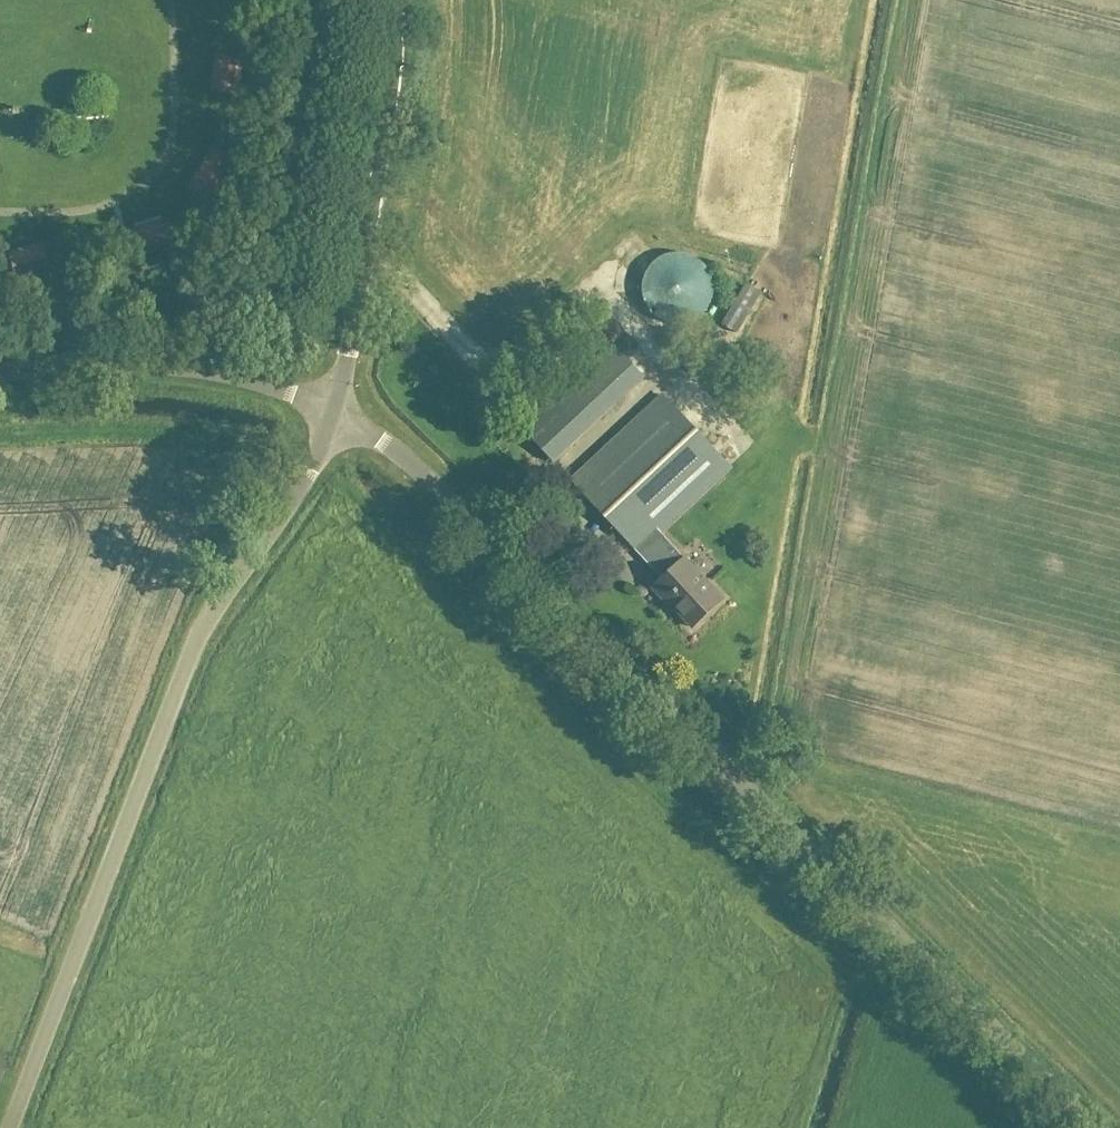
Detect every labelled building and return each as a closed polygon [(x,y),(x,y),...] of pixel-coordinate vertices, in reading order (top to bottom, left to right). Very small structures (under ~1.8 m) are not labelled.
[(242,65),(215,60),(209,92),(236,97),(242,65)] [(233,169),(210,154),(187,191),(210,206),(233,169)] [(175,245),(168,223),(129,235),(136,258),(175,245)] [(47,273),(40,247),(8,256),(16,282),(47,273)] [(528,411),(515,422),(552,466),(643,380),(612,347),(535,418),(528,411)] [(661,582),(683,562),(658,535),(729,470),(663,399),(571,483),(661,582)] [(683,562),(661,582),(651,591),(666,607),(667,606),(691,631),(721,603),(683,562)]
